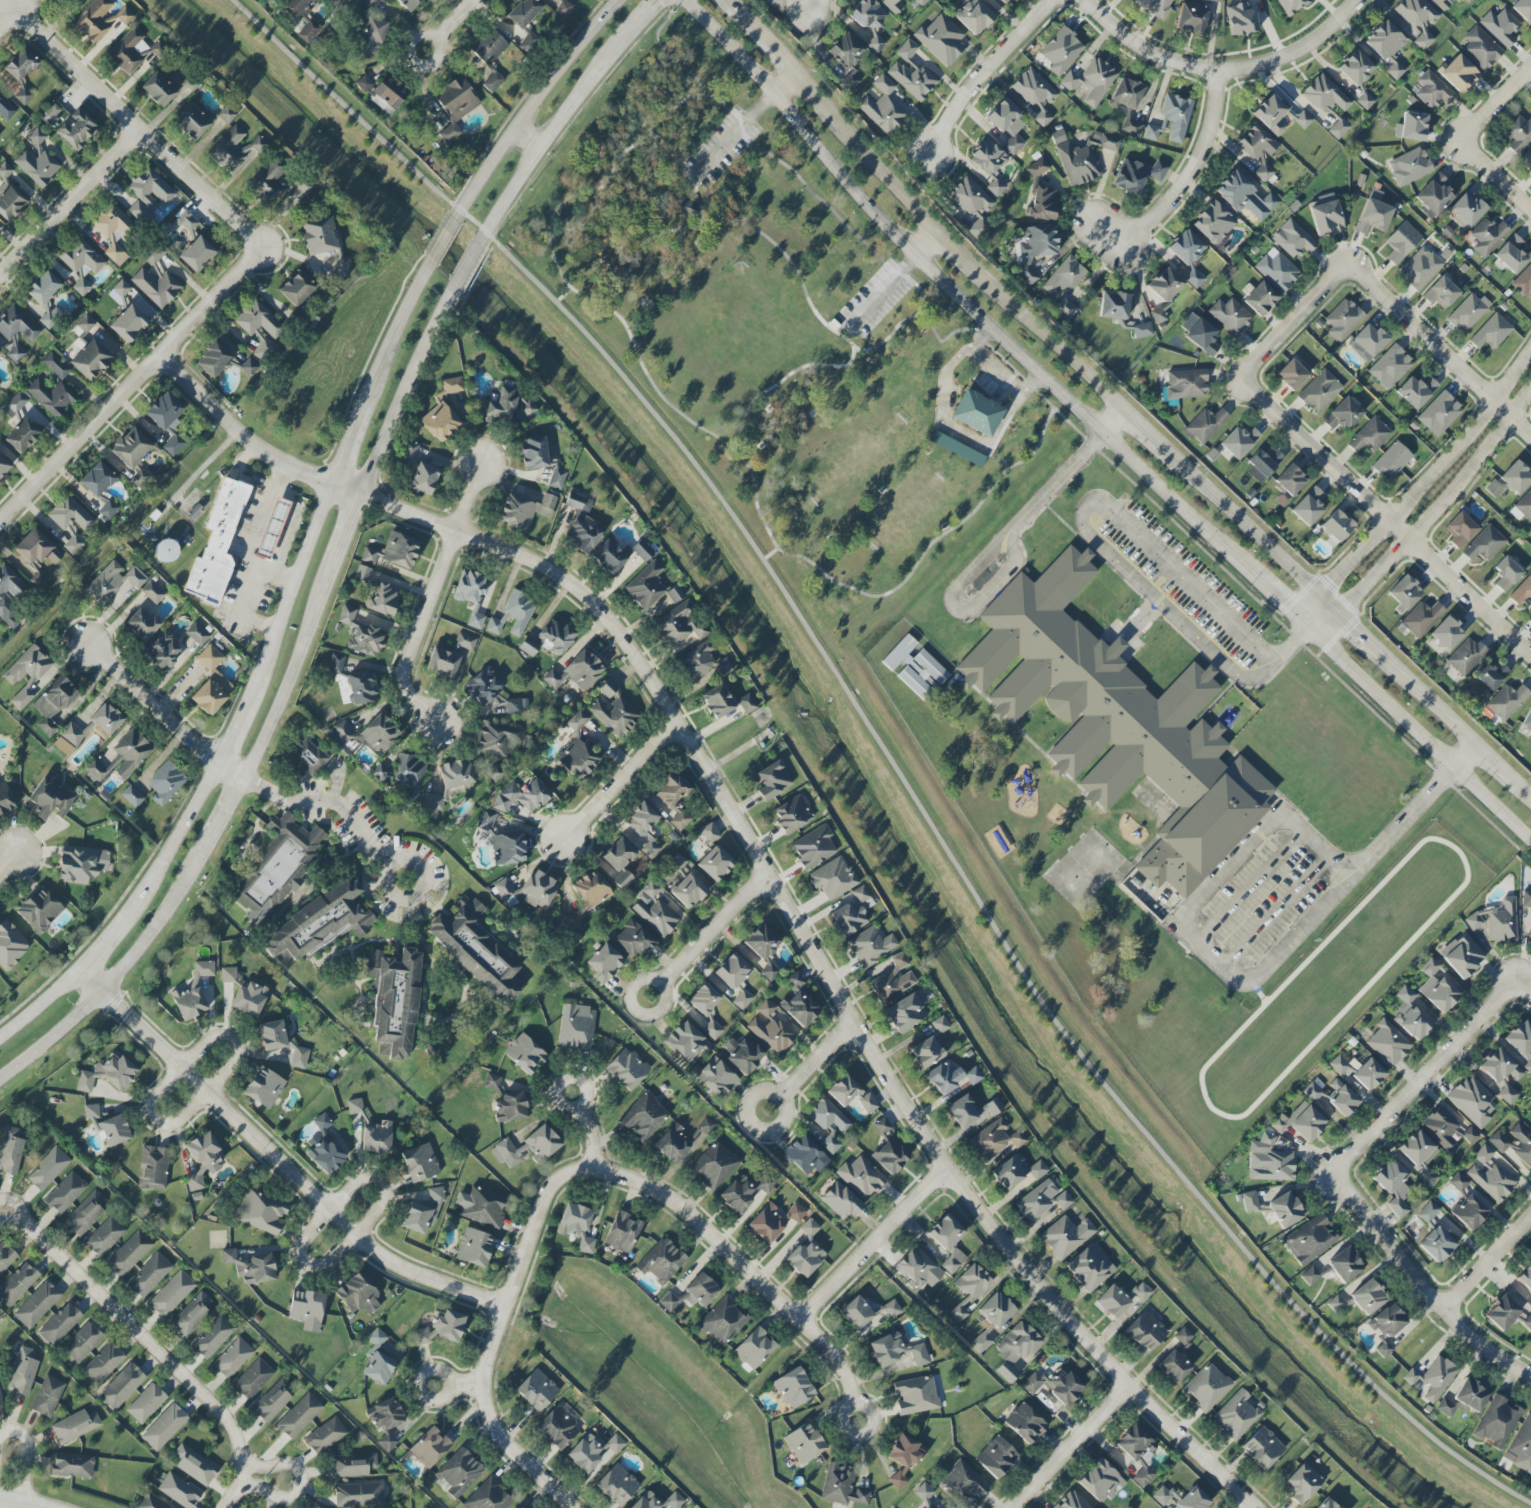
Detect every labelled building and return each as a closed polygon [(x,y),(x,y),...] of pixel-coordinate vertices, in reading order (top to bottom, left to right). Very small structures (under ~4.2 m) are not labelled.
[(110,0),(94,0),(72,24),(95,46),(112,28),(101,19),(115,4),(110,0)] [(305,26),(297,34),(307,43),(320,29),(304,14),(317,0),(284,0),(281,3),(305,26)] [(360,2),(370,11),(380,0),(362,0),(360,2)] [(420,0),(397,0),(409,12),(420,0)] [(536,0),(521,0),(506,16),(521,30),(543,6),(536,0)] [(573,6),(563,0),(562,0),(555,12),(566,19),(573,6)] [(874,30),(888,15),(872,0),(860,0),(847,14),(862,28),(856,34),(868,44),(878,34),(874,30)] [(896,16),(904,7),(898,1),(899,0),(879,0),(896,16)] [(921,8),(929,0),(912,0),(921,8)] [(979,0),(970,0),(954,15),(974,37),(995,17),(979,0)] [(1162,20),(1174,0),(1136,0),(1134,4),(1162,20)] [(1231,36),(1256,32),(1250,0),(1240,0),(1241,4),(1225,7),(1231,36)] [(1286,17),(1309,4),(1307,0),(1276,0),(1286,17)] [(1454,0),(1430,0),(1443,12),(1454,0)] [(1511,8),(1530,26),(1530,25),(1530,0),(1518,0),(1511,8)] [(1202,36),(1209,10),(1181,3),(1175,29),(1202,36)] [(135,17),(125,6),(113,17),(123,28),(135,17)] [(1478,22),(1507,49),(1516,40),(1511,35),(1521,24),(1503,8),(1496,16),(1490,10),(1478,22)] [(964,50),(957,44),(965,35),(941,13),(926,29),(922,25),(912,35),(947,68),(964,50)] [(379,53),(387,21),(367,17),(359,49),(379,53)] [(1396,81),(1405,71),(1392,58),(1407,41),(1384,19),(1363,42),(1388,67),(1384,71),(1396,81)] [(1504,52),(1475,25),(1463,38),(1469,43),(1463,50),(1486,71),(1504,52)] [(142,56),(150,49),(141,41),(145,37),(134,26),(106,56),(129,77),(145,59),(142,56)] [(1038,54),(1051,65),(1048,68),(1058,78),(1086,47),(1063,26),(1038,54)] [(866,48),(844,31),(827,53),(850,70),(866,48)] [(508,45),(498,36),(492,43),(484,34),(469,50),(488,67),(508,45)] [(886,44),(878,36),(867,45),(875,54),(886,44)] [(921,102),(938,81),(910,59),(919,48),(907,38),(894,55),(898,59),(886,74),(921,102)] [(2,68),(18,84),(38,63),(23,47),(2,68)] [(1336,71),(1359,87),(1375,65),(1352,49),(1336,71)] [(1481,75),(1457,53),(1438,73),(1461,96),(1481,75)] [(1095,110),(1118,72),(1094,56),(1081,77),(1069,70),(1059,84),(1075,94),(1083,83),(1091,88),(1083,102),(1095,110)] [(1059,95),(1030,66),(1010,86),(1038,114),(1033,119),(1043,128),(1053,118),(1039,105),(1045,99),(1050,104),(1059,95)] [(1432,111),(1441,101),(1447,106),(1456,97),(1428,70),(1409,90),(1432,111)] [(837,81),(845,93),(862,82),(854,71),(837,81)] [(178,90),(153,72),(140,90),(164,108),(178,90)] [(482,84),(491,94),(504,82),(494,72),(482,84)] [(897,87),(882,73),(872,83),(883,95),(874,103),(867,96),(856,106),(887,137),(908,116),(888,96),(897,87)] [(1352,103),(1321,73),(1301,93),(1323,115),(1334,103),(1343,112),(1352,103)] [(357,81),(383,114),(408,95),(395,78),(390,82),(386,76),(374,86),(365,75),(357,81)] [(481,105),(461,76),(433,95),(452,124),(437,134),(445,146),(462,135),(454,122),(481,105)] [(1144,87),(1120,76),(1108,106),(1122,112),(1116,128),(1137,138),(1144,123),(1131,118),(1144,87)] [(1366,111),(1377,99),(1361,84),(1356,88),(1362,94),(1355,102),(1366,111)] [(14,97),(23,106),(31,97),(22,88),(14,97)] [(1192,101),(1165,94),(1160,118),(1172,120),(1167,141),(1182,144),(1192,101)] [(1277,137),(1286,128),(1277,121),(1288,110),(1270,94),(1252,114),(1277,137)] [(7,122),(17,111),(0,95),(0,116),(7,122)] [(1025,143),(1015,134),(1025,125),(1018,118),(1022,113),(1004,97),(985,116),(1010,140),(1003,146),(1013,156),(1025,143)] [(193,142),(212,124),(191,103),(173,120),(193,142)] [(237,115),(228,105),(217,114),(227,125),(237,115)] [(99,127),(77,108),(56,131),(77,151),(99,127)] [(1313,120),(1303,111),(1294,121),(1303,130),(1313,120)] [(1394,139),(1425,141),(1427,114),(1403,112),(1402,125),(1396,125),(1394,139)] [(1507,148),(1518,157),(1530,141),(1530,117),(1530,116),(1526,122),(1517,115),(1502,134),(1512,141),(1507,148)] [(1337,141),(1350,127),(1340,118),(1327,131),(1337,141)] [(1157,143),(1165,121),(1163,120),(1160,128),(1147,124),(1143,137),(1157,143)] [(246,134),(235,124),(207,154),(230,175),(238,165),(244,170),(268,144),(259,136),(242,153),(234,146),(246,134)] [(1279,146),(1255,124),(1236,144),(1260,166),(1254,173),(1265,184),(1276,172),(1265,161),(1279,146)] [(12,163),(42,189),(61,167),(38,147),(48,135),(38,126),(23,142),(27,145),(12,163)] [(1066,141),(1063,130),(1051,134),(1054,145),(1066,141)] [(1069,188),(1101,177),(1090,145),(1117,153),(1122,136),(1106,131),(1101,133),(1092,130),(1087,146),(1079,149),(1069,146),(1068,142),(1055,146),(1069,188)] [(968,159),(989,178),(1008,157),(987,138),(968,159)] [(1399,188),(1433,172),(1421,146),(1387,162),(1399,188)] [(1520,159),(1530,170),(1530,147),(1520,159)] [(1053,221),(1058,188),(1037,185),(1038,177),(1050,168),(1041,157),(1025,169),(1034,180),(1032,191),(1035,195),(1029,200),(1026,217),(1053,221)] [(1136,197),(1147,175),(1160,182),(1169,165),(1157,158),(1151,171),(1125,157),(1111,184),(1136,197)] [(277,178),(284,173),(276,161),(249,181),(266,205),(286,191),(277,178)] [(4,181),(14,171),(5,162),(0,167),(0,176),(4,181)] [(177,193),(147,166),(126,188),(138,199),(128,209),(147,227),(156,217),(152,213),(161,203),(164,206),(177,193)] [(1262,199),(1235,169),(1213,189),(1236,214),(1244,206),(1259,223),(1280,203),(1270,192),(1262,199)] [(1419,209),(1431,221),(1456,195),(1445,185),(1448,182),(1438,172),(1413,197),(1422,205),(1419,209)] [(996,203),(966,175),(946,196),(966,214),(959,222),(978,239),(991,226),(982,217),(996,203)] [(997,198),(1007,186),(996,177),(986,189),(997,198)] [(26,202),(9,186),(0,195),(0,214),(7,222),(26,202)] [(1451,219),(1465,231),(1486,209),(1466,190),(1448,209),(1455,215),(1451,219)] [(1354,231),(1366,235),(1369,227),(1384,233),(1394,208),(1366,198),(1354,231)] [(1189,224),(1214,247),(1237,222),(1213,199),(1189,224)] [(1309,207),(1318,238),(1345,230),(1336,199),(1309,207)] [(177,220),(189,234),(200,224),(187,211),(177,220)] [(346,278),(352,259),(339,255),(333,217),(301,224),(306,256),(337,251),(338,255),(332,273),(346,278)] [(1270,238),(1292,259),(1302,248),(1309,254),(1318,244),(1289,218),(1270,238)] [(1472,249),(1484,259),(1510,230),(1501,221),(1495,228),(1484,218),(1469,234),(1478,243),(1472,249)] [(1393,250),(1386,258),(1395,267),(1423,238),(1405,220),(1384,242),(1393,250)] [(1027,288),(1040,279),(1031,266),(1031,256),(1050,257),(1055,254),(1056,227),(1023,226),(1022,243),(1015,248),(1014,268),(1027,288)] [(1187,267),(1205,247),(1185,228),(1166,249),(1187,267)] [(1528,260),(1517,250),(1523,243),(1513,233),(1492,255),(1513,275),(1528,260)] [(178,257),(196,274),(216,252),(198,235),(178,257)] [(105,262),(79,237),(58,258),(80,279),(72,287),(82,297),(92,287),(86,280),(105,262)] [(144,257),(152,265),(166,252),(157,243),(144,257)] [(1397,274),(1418,293),(1444,264),(1423,245),(1397,274)] [(1253,267),(1281,294),(1301,274),(1273,247),(1253,267)] [(1041,287),(1056,299),(1051,305),(1069,320),(1081,305),(1068,294),(1087,271),(1068,255),(1041,287)] [(1530,294),(1530,262),(1510,285),(1523,297),(1528,291),(1530,294)] [(1182,276),(1195,290),(1205,280),(1192,266),(1182,276)] [(129,280),(161,310),(182,287),(165,271),(156,281),(142,267),(129,280)] [(1185,284),(1166,267),(1147,287),(1165,305),(1185,284)] [(42,307),(63,285),(46,270),(25,291),(42,307)] [(297,309),(316,287),(298,270),(279,292),(297,309)] [(1436,304),(1443,310),(1460,293),(1441,275),(1421,296),(1433,307),(1436,304)] [(132,288),(121,279),(112,290),(122,299),(132,288)] [(1241,300),(1260,318),(1279,298),(1261,280),(1241,300)] [(1100,318),(1128,319),(1129,293),(1101,292),(1100,318)] [(1446,319),(1464,335),(1491,305),(1482,296),(1479,300),(1471,292),(1446,319)] [(1253,319),(1232,297),(1223,305),(1219,300),(1207,311),(1233,337),(1253,319)] [(1323,320),(1331,327),(1325,333),(1338,345),(1365,317),(1345,297),(1323,320)] [(250,337),(260,326),(274,339),(285,328),(255,299),(233,321),(250,337)] [(13,303),(0,317),(0,333),(9,341),(19,331),(32,343),(42,331),(13,303)] [(127,345),(149,321),(130,304),(108,327),(127,345)] [(1155,325),(1166,321),(1162,307),(1150,312),(1155,325)] [(1219,347),(1211,342),(1218,331),(1189,313),(1177,333),(1214,356),(1219,347)] [(1485,342),(1492,350),(1513,330),(1496,313),(1468,340),(1477,350),(1485,342)] [(96,324),(86,315),(76,325),(86,334),(96,324)] [(1153,335),(1150,322),(1132,327),(1135,339),(1153,335)] [(1377,328),(1374,332),(1366,324),(1347,344),(1367,363),(1390,339),(1377,328)] [(69,360),(86,382),(113,361),(96,339),(69,360)] [(234,357),(215,340),(194,363),(213,380),(234,357)] [(1367,372),(1387,391),(1414,363),(1394,343),(1367,372)] [(13,347),(16,351),(10,354),(15,363),(25,357),(18,344),(13,347)] [(62,381),(72,370),(50,351),(41,361),(62,381)] [(1309,375),(1291,358),(1275,376),(1293,392),(1309,375)] [(248,378),(258,367),(249,359),(239,369),(248,378)] [(1344,388),(1323,368),(1296,396),(1317,416),(1344,388)] [(1206,369),(1166,371),(1167,399),(1207,398),(1206,369)] [(1394,392),(1415,411),(1439,386),(1429,377),(1421,385),(1410,376),(1394,392)] [(33,396),(54,420),(77,399),(65,386),(55,395),(39,377),(23,392),(29,399),(33,396)] [(463,393),(462,378),(435,381),(437,396),(463,393)] [(949,418),(990,438),(1004,408),(963,388),(949,418)] [(496,404),(487,402),(484,418),(510,423),(512,413),(534,417),(537,396),(499,389),(496,404)] [(1463,409),(1443,390),(1416,419),(1436,438),(1463,409)] [(29,400),(19,391),(2,409),(12,418),(29,400)] [(162,448),(173,458),(188,442),(175,430),(182,422),(176,416),(183,408),(165,391),(144,413),(171,438),(162,448)] [(1346,432),(1365,413),(1346,396),(1322,421),(1332,431),(1338,425),(1346,432)] [(463,426),(442,401),(419,420),(440,445),(463,426)] [(1220,408),(1213,415),(1204,407),(1184,429),(1202,446),(1229,417),(1220,408)] [(1356,454),(1363,447),(1372,455),(1392,433),(1374,416),(1346,445),(1356,454)] [(4,440),(19,454),(40,433),(25,418),(4,440)] [(1219,444),(1237,461),(1261,435),(1248,423),(1240,432),(1235,427),(1219,444)] [(154,447),(134,426),(109,450),(129,471),(154,447)] [(929,442),(981,467),(986,456),(934,431),(929,442)] [(545,436),(518,441),(524,471),(550,466),(545,436)] [(1413,457),(1396,440),(1372,466),(1389,482),(1413,457)] [(1259,484),(1283,459),(1265,442),(1246,461),(1252,467),(1247,472),(1259,484)] [(0,455),(0,478),(11,466),(0,455)] [(1530,481),(1530,475),(1515,460),(1498,478),(1517,496),(1530,481)] [(95,499),(117,479),(100,461),(78,481),(95,499)] [(439,468),(417,462),(409,490),(431,496),(439,468)] [(1307,481),(1289,464),(1272,483),(1290,499),(1307,481)] [(560,490),(568,470),(554,465),(547,486),(560,490)] [(130,482),(142,490),(152,475),(140,467),(130,482)] [(1494,498),(1503,490),(1498,485),(1501,482),(1497,477),(1484,488),(1494,498)] [(248,486),(222,478),(206,529),(210,531),(202,559),(195,557),(183,594),(218,605),(233,557),(227,555),(248,486)] [(1308,527),(1324,510),(1317,503),(1324,495),(1313,485),(1290,511),(1308,527)] [(1523,515),(1530,522),(1530,488),(1508,511),(1518,520),(1523,515)] [(562,540),(590,554),(601,532),(582,522),(592,503),(571,492),(564,505),(576,511),(562,540)] [(528,531),(533,513),(551,518),(557,497),(543,493),(540,503),(506,494),(498,523),(528,531)] [(95,521),(67,494),(47,515),(70,538),(62,546),(73,557),(88,541),(82,535),(95,521)] [(290,503),(277,498),(255,554),(269,560),(290,503)] [(108,521),(118,510),(108,500),(98,511),(108,521)] [(1354,526),(1335,509),(1319,527),(1337,544),(1354,526)] [(1452,537),(1449,541),(1458,550),(1478,528),(1459,511),(1443,529),(1452,537)] [(1470,562),(1478,555),(1486,563),(1507,541),(1489,524),(1461,553),(1470,562)] [(13,548),(31,566),(24,573),(39,588),(49,578),(37,566),(46,557),(54,566),(63,556),(34,527),(13,548)] [(411,570),(419,541),(389,532),(383,553),(365,547),(360,561),(385,568),(387,563),(411,570)] [(590,558),(614,576),(628,557),(605,539),(590,558)] [(644,563),(655,554),(641,539),(631,548),(644,563)] [(1021,572),(977,616),(991,630),(955,667),(964,677),(958,684),(967,692),(974,687),(984,695),(1019,657),(1023,661),(988,698),(996,708),(989,714),(999,723),(1004,717),(1013,724),(1051,688),(1053,691),(1043,702),(1066,725),(1079,712),(1084,717),(1046,754),(1055,764),(1048,770),(1057,779),(1064,772),(1074,782),(1110,742),(1114,746),(1077,786),(1086,793),(1080,800),(1089,808),(1095,802),(1105,812),(1142,773),(1179,807),(1153,834),(1160,840),(1134,869),(1157,889),(1165,883),(1184,901),(1271,808),(1265,803),(1277,791),(1238,757),(1229,768),(1218,760),(1229,747),(1220,736),(1226,730),(1217,723),(1211,730),(1201,720),(1191,732),(1187,728),(1224,689),(1213,678),(1218,672),(1212,666),(1206,672),(1195,662),(1158,701),(1116,659),(1128,647),(1118,638),(1109,649),(1064,610),(1101,574),(1090,562),(1096,557),(1087,548),(1081,554),(1070,544),(1034,584),(1021,572)] [(1494,585),(1504,594),(1523,573),(1505,555),(1492,569),(1501,577),(1494,585)] [(101,607),(127,580),(137,590),(148,579),(134,566),(123,577),(119,573),(123,569),(113,560),(84,590),(101,607)] [(664,571),(654,560),(622,588),(644,612),(666,592),(655,579),(664,571)] [(12,630),(26,615),(14,605),(30,588),(2,562),(0,565),(0,618),(12,630)] [(354,579),(366,583),(370,569),(358,565),(354,579)] [(452,598),(479,607),(489,579),(462,570),(452,598)] [(1530,609),(1530,573),(1508,597),(1518,607),(1523,602),(1530,609)] [(1387,593),(1405,611),(1423,591),(1404,574),(1387,593)] [(401,589),(377,580),(366,609),(390,618),(401,589)] [(165,595),(150,581),(140,591),(156,605),(165,595)] [(672,604),(685,597),(677,585),(665,592),(672,604)] [(538,603),(513,590),(501,612),(516,620),(509,633),(519,638),(538,603)] [(694,634),(698,641),(706,636),(697,620),(685,626),(681,619),(694,612),(688,601),(651,622),(667,649),(694,634)] [(1417,639),(1446,612),(1436,602),(1428,609),(1421,601),(1400,621),(1417,639)] [(357,609),(344,604),(337,621),(350,626),(357,609)] [(144,642),(160,626),(140,606),(124,623),(144,642)] [(471,612),(466,625),(480,631),(485,618),(471,612)] [(485,631),(499,636),(507,615),(503,614),(500,621),(490,617),(485,631)] [(1466,632),(1447,614),(1428,635),(1447,652),(1466,632)] [(529,634),(518,647),(531,658),(542,645),(557,658),(576,636),(554,615),(534,638),(529,634)] [(200,647),(210,636),(195,622),(185,633),(200,647)] [(378,628),(368,625),(367,629),(354,625),(348,650),(377,658),(383,637),(376,635),(378,628)] [(472,652),(477,638),(459,631),(454,645),(472,652)] [(184,653),(164,632),(143,651),(162,672),(184,653)] [(881,662),(891,672),(901,662),(906,666),(896,676),(922,699),(932,689),(924,681),(929,675),(940,685),(950,674),(919,647),(920,646),(906,634),(881,662)] [(1445,662),(1463,678),(1486,652),(1468,636),(1445,662)] [(676,660),(691,683),(713,669),(719,678),(733,669),(725,656),(720,660),(707,640),(676,660)] [(2,677),(16,690),(7,700),(20,712),(51,679),(45,674),(54,664),(32,644),(2,677)] [(189,699),(209,717),(235,688),(214,669),(225,657),(209,644),(195,659),(212,674),(189,699)] [(425,669),(452,679),(460,657),(433,647),(425,669)] [(541,679),(554,691),(567,676),(585,692),(606,669),(582,648),(560,674),(552,666),(541,679)] [(340,676),(345,656),(332,653),(326,672),(340,676)] [(1490,692),(1509,672),(1500,663),(1494,669),(1486,661),(1473,675),(1490,692)] [(371,669),(346,675),(353,706),(378,700),(371,669)] [(80,693),(60,675),(32,706),(44,717),(35,726),(50,738),(59,728),(49,720),(61,707),(64,710),(80,693)] [(506,714),(521,714),(521,698),(497,698),(497,675),(471,675),(471,702),(506,702),(506,714)] [(598,690),(609,699),(618,689),(608,679),(598,690)] [(735,709),(723,684),(700,695),(713,720),(735,709)] [(1503,723),(1530,694),(1521,685),(1514,692),(1505,684),(1484,705),(1503,723)] [(757,710),(750,693),(737,698),(744,715),(757,710)] [(619,740),(640,717),(619,696),(606,709),(597,700),(587,710),(619,740)] [(70,722),(53,744),(69,756),(92,726),(108,739),(124,718),(103,702),(88,720),(90,722),(83,731),(70,722)] [(1521,726),(1530,731),(1530,704),(1521,726)] [(575,734),(590,718),(579,708),(564,723),(575,734)] [(342,720),(329,732),(341,745),(354,734),(376,758),(401,735),(380,712),(356,735),(342,720)] [(522,727),(486,727),(486,732),(477,732),(477,754),(506,754),(506,747),(522,747),(522,727)] [(287,754),(310,778),(328,760),(306,737),(287,754)] [(358,745),(354,738),(338,747),(342,754),(358,745)] [(580,781),(600,760),(577,738),(557,760),(580,781)] [(428,761),(398,753),(390,780),(407,785),(404,798),(416,801),(428,761)] [(440,762),(443,789),(473,786),(470,759),(440,762)] [(163,809),(188,777),(166,760),(147,784),(156,792),(151,800),(163,809)] [(763,787),(757,790),(763,802),(793,786),(779,760),(755,773),(763,787)] [(491,772),(491,779),(502,779),(501,766),(494,766),(494,772),(491,772)] [(24,807),(45,821),(51,812),(63,819),(77,797),(59,785),(63,780),(47,770),(24,807)] [(680,832),(692,819),(677,804),(691,789),(672,771),(652,792),(677,815),(670,823),(680,832)] [(532,815),(551,794),(534,778),(522,791),(512,782),(492,804),(504,815),(517,801),(532,815)] [(15,809),(6,783),(0,785),(0,815),(15,809)] [(120,795),(135,809),(145,798),(130,784),(120,795)] [(438,820),(443,797),(424,792),(419,816),(438,820)] [(773,808),(778,819),(775,821),(782,835),(813,821),(801,795),(773,808)] [(641,837),(660,817),(643,801),(624,822),(641,837)] [(494,866),(524,862),(523,854),(524,849),(522,832),(508,834),(502,831),(501,826),(493,824),(496,813),(482,808),(476,829),(490,833),(494,866)] [(326,834),(315,826),(310,833),(284,814),(279,820),(273,816),(264,828),(275,836),(258,859),(260,860),(233,897),(251,910),(246,918),(259,928),(288,888),(296,894),(305,881),(297,874),(326,834)] [(699,830),(708,843),(720,836),(711,822),(699,830)] [(805,871),(836,852),(828,839),(832,836),(825,823),(789,845),(805,871)] [(618,874),(637,853),(620,837),(600,858),(618,874)] [(716,884),(735,862),(715,844),(696,865),(716,884)] [(62,846),(58,882),(88,885),(88,879),(96,879),(97,871),(107,872),(109,851),(62,846)] [(806,875),(815,890),(819,887),(828,902),(858,885),(842,855),(806,875)] [(612,895),(596,868),(570,884),(587,911),(612,895)] [(559,884),(535,869),(532,875),(524,870),(517,882),(520,885),(518,889),(526,895),(524,899),(543,910),(559,884)] [(687,911),(708,891),(690,872),(669,891),(687,911)] [(350,927),(358,939),(370,931),(367,926),(376,920),(369,909),(361,914),(352,899),(361,893),(351,876),(318,898),(324,907),(294,926),(291,922),(262,941),(278,967),(292,958),(295,962),(350,927)] [(515,894),(505,878),(493,885),(503,902),(515,894)] [(642,891),(652,900),(661,890),(650,881),(642,891)] [(15,911),(38,935),(65,910),(42,885),(15,911)] [(852,891),(859,903),(870,897),(863,885),(852,891)] [(1522,891),(1521,908),(1530,908),(1530,892),(1522,891)] [(504,1003),(512,998),(525,983),(510,959),(502,952),(495,940),(494,939),(486,926),(477,919),(484,911),(479,903),(475,905),(463,895),(457,902),(461,908),(448,923),(438,915),(425,931),(448,951),(452,958),(504,1003)] [(1514,897),(1501,898),(1502,910),(1467,913),(1468,929),(1487,928),(1488,943),(1517,941),(1514,897)] [(874,905),(870,898),(858,905),(855,899),(828,914),(842,938),(869,924),(862,911),(874,905)] [(658,899),(649,909),(639,900),(631,909),(663,939),(680,920),(658,899)] [(6,972),(32,947),(5,919),(0,924),(0,966),(6,972)] [(655,941),(631,919),(612,939),(636,962),(655,941)] [(782,942),(761,922),(742,943),(765,965),(759,972),(770,982),(781,971),(767,958),(782,942)] [(899,948),(891,934),(880,940),(874,926),(846,941),(860,968),(899,948)] [(1438,953),(1460,980),(1486,959),(1464,932),(1438,953)] [(625,962),(605,942),(585,962),(597,973),(593,977),(602,986),(625,962)] [(409,1061),(423,951),(402,948),(400,961),(381,959),(382,951),(370,950),(368,961),(362,960),(360,975),(379,977),(377,995),(380,996),(374,1042),(379,1042),(377,1057),(409,1061)] [(713,973),(732,991),(752,970),(733,952),(713,973)] [(917,984),(910,971),(901,976),(898,971),(910,965),(903,952),(889,959),(894,969),(869,981),(880,1003),(917,984)] [(1428,979),(1416,991),(1442,1015),(1460,995),(1436,973),(1441,967),(1431,957),(1419,970),(1428,979)] [(214,962),(194,962),(193,987),(189,988),(180,988),(170,993),(183,1022),(209,1010),(198,986),(198,976),(214,976),(214,962)] [(222,983),(237,983),(236,968),(221,968),(222,983)] [(821,1010),(800,989),(806,982),(795,971),(785,982),(796,993),(787,1002),(784,998),(778,1004),(802,1029),(821,1010)] [(231,1008),(257,1019),(265,998),(257,995),(261,987),(243,980),(231,1008)] [(723,999),(705,982),(686,1001),(700,1014),(694,1021),(715,1041),(724,1031),(708,1015),(723,999)] [(1391,1019),(1415,1042),(1433,1024),(1411,1002),(1416,996),(1404,985),(1394,995),(1404,1005),(1391,1019)] [(753,997),(739,986),(736,989),(740,992),(732,1003),(743,1011),(753,997)] [(884,1010),(898,1035),(928,1018),(913,992),(884,1010)] [(776,1008),(768,1000),(744,1025),(778,1056),(795,1036),(771,1014),(776,1008)] [(596,1009),(563,1004),(557,1047),(590,1052),(596,1009)] [(949,1029),(944,1016),(932,1022),(937,1034),(949,1029)] [(1392,1068),(1413,1046),(1382,1017),(1375,1025),(1378,1028),(1365,1042),(1392,1068)] [(701,1050),(704,1053),(712,1046),(684,1019),(663,1041),(688,1064),(701,1050)] [(1527,1062),(1523,1067),(1530,1074),(1530,1027),(1523,1019),(1503,1039),(1527,1062)] [(310,1047),(286,1042),(282,1020),(258,1024),(263,1052),(281,1048),(292,1051),(292,1054),(290,1066),(305,1069),(310,1047)] [(527,1075),(538,1064),(541,1066),(549,1057),(521,1032),(502,1053),(527,1075)] [(921,1070),(944,1056),(932,1036),(909,1049),(921,1070)] [(766,1054),(755,1043),(751,1047),(742,1037),(737,1042),(732,1037),(724,1045),(732,1054),(727,1060),(743,1076),(766,1054)] [(628,1093),(650,1072),(627,1046),(604,1067),(628,1093)] [(1517,1081),(1525,1073),(1496,1047),(1478,1067),(1497,1085),(1508,1073),(1517,1081)] [(76,1091),(91,1094),(94,1077),(104,1079),(120,1093),(134,1076),(136,1069),(115,1050),(101,1065),(95,1063),(93,1073),(80,1070),(76,1091)] [(1328,1064),(1340,1077),(1350,1067),(1338,1054),(1328,1064)] [(740,1081),(715,1056),(695,1076),(721,1101),(740,1081)] [(965,1080),(950,1057),(924,1074),(939,1097),(965,1080)] [(1350,1076),(1368,1093),(1386,1074),(1369,1057),(1350,1076)] [(286,1079),(258,1066),(244,1097),(272,1109),(286,1079)] [(970,1086),(983,1079),(976,1066),(964,1073),(970,1086)] [(502,1078),(488,1073),(483,1087),(498,1091),(502,1078)] [(826,1091),(842,1109),(861,1090),(845,1073),(826,1091)] [(1494,1097),(1469,1074),(1446,1098),(1480,1130),(1492,1118),(1488,1115),(1494,1109),(1488,1103),(1494,1097)] [(1314,1104),(1326,1091),(1313,1079),(1302,1092),(1314,1104)] [(1510,1106),(1520,1094),(1506,1084),(1497,1096),(1510,1106)] [(500,1094),(501,1099),(493,1101),(498,1124),(529,1117),(522,1089),(500,1094)] [(670,1115),(646,1091),(618,1120),(643,1143),(670,1115)] [(878,1108),(870,1093),(857,1100),(866,1115),(878,1108)] [(946,1106),(959,1130),(988,1113),(990,1117),(1003,1110),(996,1098),(976,1110),(967,1094),(946,1106)] [(853,1124),(823,1097),(806,1114),(828,1135),(820,1143),(832,1155),(845,1142),(841,1137),(853,1124)] [(363,1111),(361,1099),(347,1101),(348,1113),(363,1111)] [(1308,1144),(1327,1123),(1303,1101),(1287,1119),(1280,1113),(1269,1125),(1280,1135),(1288,1126),(1308,1144)] [(130,1140),(130,1136),(121,1113),(109,1118),(99,1118),(98,1105),(84,1105),(85,1120),(90,1120),(96,1134),(101,1134),(101,1140),(105,1140),(108,1148),(130,1140)] [(313,1118),(318,1131),(331,1126),(326,1113),(313,1118)] [(873,1124),(881,1138),(893,1131),(885,1117),(873,1124)] [(967,1139),(982,1163),(1012,1144),(1015,1150),(1027,1142),(1019,1129),(1007,1137),(1003,1131),(1008,1127),(1002,1117),(967,1139)] [(653,1144),(673,1166),(681,1158),(683,1160),(717,1128),(708,1119),(687,1138),(674,1124),(653,1144)] [(362,1152),(390,1153),(391,1121),(380,1121),(380,1125),(363,1124),(362,1152)] [(513,1147),(507,1137),(491,1149),(506,1169),(531,1151),(533,1155),(539,1151),(544,1159),(562,1146),(546,1123),(513,1147)] [(1512,1153),(1530,1171),(1530,1170),(1530,1135),(1518,1123),(1508,1132),(1520,1144),(1512,1153)] [(25,1140),(18,1138),(20,1130),(6,1126),(0,1151),(0,1172),(17,1176),(25,1140)] [(1487,1140),(1501,1154),(1512,1144),(1498,1130),(1487,1140)] [(217,1163),(225,1158),(209,1131),(184,1145),(195,1164),(201,1161),(210,1176),(221,1169),(217,1163)] [(806,1177),(813,1169),(819,1174),(831,1160),(801,1133),(782,1154),(806,1177)] [(304,1154),(328,1177),(347,1157),(331,1141),(327,1145),(315,1134),(307,1142),(312,1146),(304,1154)] [(1249,1180),(1293,1181),(1294,1152),(1273,1151),(1273,1134),(1261,1134),(1260,1142),(1250,1142),(1249,1180)] [(871,1156),(890,1176),(910,1157),(890,1137),(871,1156)] [(741,1163),(717,1140),(688,1169),(712,1192),(741,1163)] [(400,1153),(411,1184),(440,1173),(429,1142),(400,1153)] [(1499,1204),(1517,1183),(1490,1159),(1495,1153),(1485,1144),(1473,1157),(1487,1169),(1484,1174),(1473,1165),(1465,1174),(1499,1204)] [(71,1161),(55,1145),(25,1178),(41,1193),(71,1161)] [(167,1190),(168,1148),(140,1147),(139,1189),(167,1190)] [(866,1201),(886,1179),(859,1155),(849,1166),(845,1162),(835,1173),(866,1201)] [(1371,1178),(1392,1199),(1385,1205),(1400,1220),(1410,1210),(1401,1201),(1410,1191),(1401,1182),(1409,1175),(1391,1157),(1371,1178)] [(43,1199),(58,1216),(88,1187),(73,1171),(43,1199)] [(1460,1193),(1470,1183),(1457,1171),(1448,1182),(1460,1193)] [(762,1191),(766,1195),(776,1185),(765,1174),(753,1185),(741,1173),(717,1196),(737,1216),(762,1191)] [(189,1192),(204,1189),(200,1174),(186,1177),(189,1192)] [(1014,1204),(1029,1225),(1057,1204),(1062,1211),(1074,1202),(1064,1190),(1058,1194),(1047,1179),(1014,1204)] [(819,1199),(845,1223),(862,1204),(836,1181),(819,1199)] [(458,1216),(499,1229),(503,1217),(499,1216),(505,1196),(472,1185),(469,1195),(458,1192),(454,1205),(461,1207),(458,1216)] [(443,1202),(441,1187),(428,1189),(430,1204),(443,1202)] [(110,1205),(95,1189),(62,1221),(77,1237),(110,1205)] [(277,1236),(283,1221),(289,1205),(246,1189),(234,1220),(277,1236)] [(1244,1213),(1258,1211),(1256,1191),(1242,1193),(1244,1213)] [(1304,1219),(1290,1191),(1267,1202),(1281,1230),(1304,1219)] [(1489,1212),(1468,1193),(1450,1213),(1470,1232),(1489,1212)] [(400,1227),(424,1235),(433,1209),(409,1201),(400,1227)] [(797,1224),(807,1213),(795,1203),(784,1215),(769,1201),(747,1225),(768,1245),(792,1219),(797,1224)] [(1439,1210),(1429,1201),(1418,1215),(1427,1223),(1439,1210)] [(591,1208),(563,1204),(558,1234),(580,1238),(578,1252),(592,1254),(595,1239),(586,1238),(591,1208)] [(628,1254),(643,1222),(614,1209),(599,1241),(628,1254)] [(926,1234),(946,1252),(966,1232),(946,1213),(926,1234)] [(1339,1241),(1322,1213),(1282,1239),(1299,1266),(1339,1241)] [(127,1232),(111,1215),(83,1242),(99,1258),(127,1232)] [(1059,1262),(1097,1232),(1086,1218),(1074,1228),(1064,1215),(1038,1236),(1059,1262)] [(799,1229),(807,1237),(784,1260),(804,1279),(826,1257),(809,1240),(821,1228),(810,1218),(799,1229)] [(1456,1246),(1437,1226),(1417,1245),(1436,1265),(1456,1246)] [(494,1236),(464,1227),(455,1259),(485,1268),(494,1236)] [(121,1279),(154,1244),(138,1229),(105,1264),(121,1279)] [(662,1287),(688,1259),(667,1239),(641,1267),(662,1287)] [(4,1242),(0,1247),(0,1275),(18,1255),(4,1242)] [(1325,1262),(1344,1285),(1365,1268),(1345,1245),(1325,1262)] [(919,1290),(926,1283),(931,1288),(944,1274),(915,1246),(894,1267),(919,1290)] [(1097,1261),(1085,1247),(1064,1267),(1089,1294),(1116,1269),(1103,1255),(1097,1261)] [(220,1250),(222,1265),(237,1264),(240,1286),(275,1281),(272,1253),(237,1257),(236,1248),(220,1250)] [(940,1265),(951,1276),(967,1258),(956,1248),(940,1265)] [(173,1267),(157,1252),(126,1283),(142,1299),(173,1267)] [(26,1261),(0,1286),(0,1297),(9,1307),(41,1277),(26,1261)] [(960,1324),(969,1313),(966,1310),(992,1281),(972,1263),(954,1284),(966,1295),(949,1314),(960,1324)] [(1516,1279),(1530,1293),(1530,1263),(1516,1279)] [(1300,1276),(1310,1287),(1321,1276),(1311,1265),(1300,1276)] [(197,1285),(180,1269),(147,1304),(163,1320),(197,1285)] [(381,1307),(374,1298),(379,1295),(361,1271),(334,1291),(351,1314),(361,1307),(368,1316),(381,1307)] [(704,1309),(721,1290),(701,1272),(677,1299),(669,1291),(658,1303),(670,1314),(684,1299),(692,1307),(696,1302),(704,1309)] [(1348,1296),(1366,1318),(1388,1299),(1370,1278),(1348,1296)] [(29,1330),(62,1295),(46,1280),(13,1315),(29,1330)] [(1142,1303),(1153,1292),(1141,1281),(1130,1292),(1142,1303)] [(1095,1302),(1115,1321),(1132,1303),(1111,1284),(1095,1302)] [(319,1333),(325,1294),(292,1290),(288,1320),(304,1322),(302,1331),(319,1333)] [(205,1308),(212,1302),(200,1291),(169,1325),(185,1340),(210,1312),(205,1308)] [(976,1312),(990,1324),(970,1345),(981,1355),(994,1341),(986,1333),(992,1327),(996,1331),(1016,1309),(996,1291),(976,1312)] [(1346,1304),(1337,1294),(1328,1303),(1337,1313),(1346,1304)] [(1501,1332),(1521,1311),(1503,1294),(1484,1316),(1501,1332)] [(875,1315),(856,1295),(838,1313),(857,1332),(875,1315)] [(725,1296),(697,1325),(722,1348),(750,1319),(725,1296)] [(879,1308),(886,1321),(902,1313),(896,1300),(879,1308)] [(37,1333),(52,1348),(83,1316),(67,1301),(37,1333)] [(1387,1341),(1408,1321),(1390,1303),(1367,1324),(1383,1342),(1374,1350),(1383,1359),(1394,1349),(1387,1341)] [(466,1317),(444,1309),(442,1317),(436,1315),(429,1332),(417,1328),(413,1341),(430,1347),(434,1336),(456,1344),(466,1317)] [(1124,1332),(1148,1354),(1169,1332),(1145,1309),(1124,1332)] [(236,1328),(220,1313),(190,1346),(206,1360),(236,1328)] [(1530,1332),(1530,1313),(1521,1324),(1530,1332)] [(996,1370),(1010,1384),(1020,1373),(1015,1367),(1041,1341),(1020,1320),(992,1348),(1005,1361),(996,1370)] [(78,1365),(104,1336),(88,1321),(62,1349),(78,1365)] [(731,1353),(751,1372),(777,1345),(757,1326),(731,1353)] [(1173,1338),(1185,1348),(1195,1336),(1182,1326),(1173,1338)] [(388,1338),(376,1328),(367,1339),(378,1349),(388,1338)] [(877,1369),(900,1362),(898,1354),(910,1350),(915,1368),(930,1363),(924,1343),(903,1349),(898,1332),(868,1342),(877,1369)] [(210,1365),(227,1381),(255,1351),(238,1336),(210,1365)] [(82,1370),(98,1386),(126,1357),(109,1341),(82,1370)] [(39,1361),(33,1359),(36,1350),(20,1345),(6,1390),(28,1397),(39,1361)] [(1175,1386),(1193,1368),(1173,1349),(1156,1367),(1175,1386)] [(386,1385),(395,1360),(373,1352),(363,1377),(386,1385)] [(1458,1370),(1438,1355),(1422,1376),(1411,1368),(1402,1379),(1412,1387),(1418,1379),(1430,1388),(1423,1398),(1433,1405),(1458,1370)] [(275,1373),(258,1357),(231,1385),(249,1401),(275,1373)] [(114,1412),(147,1377),(131,1362),(98,1396),(114,1412)] [(1205,1414),(1233,1385),(1209,1362),(1180,1390),(1205,1414)] [(816,1396),(798,1366),(772,1381),(790,1411),(816,1396)] [(1048,1393),(1065,1408),(1085,1387),(1063,1366),(1047,1383),(1053,1388),(1048,1393)] [(514,1390),(538,1413),(560,1391),(536,1368),(514,1390)] [(1021,1385),(1031,1396),(1046,1381),(1037,1371),(1021,1385)] [(49,1419),(66,1384),(46,1374),(29,1410),(49,1419)] [(899,1416),(939,1409),(933,1376),(892,1382),(895,1399),(896,1399),(899,1416)] [(1478,1414),(1490,1392),(1465,1378),(1453,1400),(1443,1395),(1435,1410),(1450,1418),(1456,1408),(1465,1413),(1468,1408),(1478,1414)] [(277,1381),(250,1408),(267,1424),(293,1397),(277,1381)] [(141,1425),(168,1397),(152,1382),(125,1410),(141,1425)] [(1245,1401),(1249,1396),(1240,1387),(1210,1420),(1235,1442),(1261,1414),(1245,1401)] [(324,1408),(309,1392),(274,1425),(290,1441),(324,1408)] [(1473,1435),(1502,1450),(1522,1410),(1508,1402),(1509,1401),(1494,1393),(1473,1435)] [(397,1444),(390,1430),(403,1423),(406,1420),(397,1403),(391,1396),(378,1403),(367,1413),(377,1432),(377,1442),(387,1453),(397,1444)] [(189,1418),(173,1402),(140,1437),(156,1453),(189,1418)] [(1048,1426),(1022,1402),(1003,1421),(1029,1446),(1048,1426)] [(581,1431),(557,1406),(535,1426),(558,1452),(581,1431)] [(87,1415),(84,1409),(50,1425),(59,1446),(102,1426),(95,1411),(87,1415)] [(1528,1414),(1504,1461),(1530,1474),(1530,1416),(1528,1414)] [(315,1455),(348,1436),(337,1417),(304,1436),(315,1455)] [(783,1437),(799,1466),(826,1450),(809,1422),(783,1437)] [(1114,1444),(1134,1463),(1147,1450),(1150,1453),(1158,1445),(1134,1423),(1114,1444)] [(407,1452),(428,1471),(452,1444),(432,1425),(407,1452)] [(1264,1471),(1286,1448),(1262,1425),(1240,1448),(1264,1471)] [(566,1456),(592,1480),(625,1443),(615,1433),(601,1447),(586,1434),(566,1456)] [(920,1444),(900,1433),(885,1458),(899,1466),(889,1484),(900,1491),(907,1480),(903,1477),(911,1463),(915,1466),(923,1453),(917,1449),(920,1444)] [(1019,1456),(996,1435),(974,1459),(997,1480),(1019,1456)] [(219,1467),(179,1444),(173,1455),(180,1459),(175,1468),(208,1486),(219,1467)] [(432,1477),(456,1500),(485,1470),(461,1447),(432,1477)] [(93,1456),(53,1453),(52,1475),(92,1478),(93,1456)] [(331,1478),(368,1476),(368,1470),(377,1469),(376,1454),(330,1456),(331,1478)] [(1126,1482),(1099,1458),(1077,1482),(1100,1504),(1107,1497),(1110,1500),(1126,1482)] [(960,1460),(937,1484),(962,1507),(965,1507),(977,1496),(979,1499),(990,1488),(960,1460)] [(620,1507),(641,1485),(616,1462),(595,1485),(620,1507)] [(820,1500),(848,1506),(848,1502),(867,1506),(870,1491),(852,1487),(856,1468),(828,1462),(820,1500)] [(1301,1505),(1324,1481),(1304,1462),(1281,1485),(1301,1505)] [(1143,1489),(1156,1475),(1145,1465),(1132,1479),(1143,1489)] [(169,1471),(157,1489),(185,1507),(192,1507),(202,1493),(169,1471)] [(514,1500),(490,1476),(462,1503),(467,1507),(506,1507),(514,1500)] [(924,1482),(913,1492),(928,1507),(932,1507),(926,1501),(935,1493),(924,1482)] [(334,1485),(335,1507),(383,1506),(382,1483),(334,1485)] [(1151,1497),(1163,1507),(1174,1495),(1163,1485),(1151,1497)] [(1211,1502),(1193,1485),(1175,1505),(1178,1507),(1206,1507),(1211,1502)] [(1070,1488),(1053,1507),(1092,1507),(1070,1488)] [(645,1491),(629,1507),(664,1507),(645,1491)] [(685,1501),(674,1491),(664,1503),(669,1507),(678,1507),(685,1501)] [(147,1493),(138,1507),(173,1507),(147,1493)] [(1326,1497),(1316,1507),(1338,1507),(1326,1497)]
